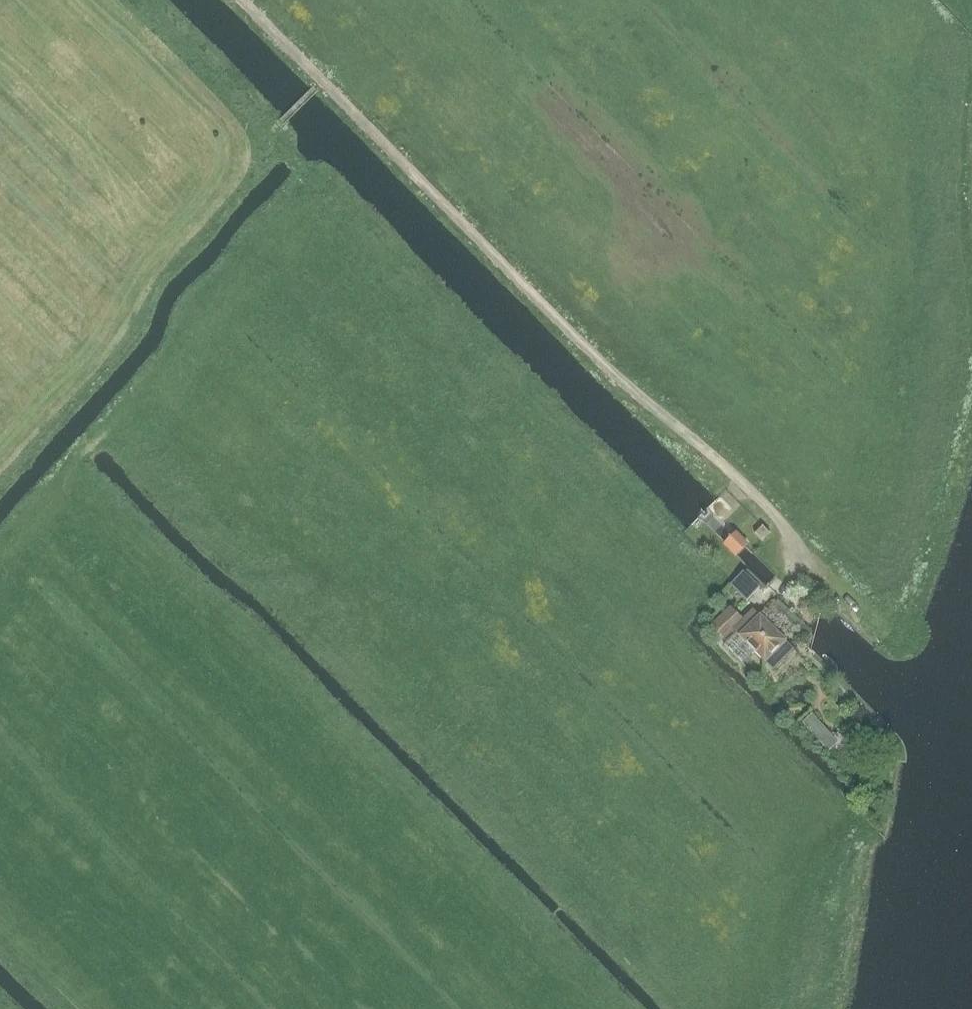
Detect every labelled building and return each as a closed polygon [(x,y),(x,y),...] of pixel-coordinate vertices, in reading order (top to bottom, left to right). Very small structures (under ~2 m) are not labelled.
[(762,542),(770,534),(762,526),(754,534),(762,542)] [(736,556),(747,544),(736,533),(724,544),(736,556)] [(732,583),(747,598),(758,586),(743,572),(732,583)] [(748,628),(741,621),(743,620),(731,608),(711,628),(723,640),(734,629),(740,635),(739,636),(773,671),(794,650),(760,616),(748,628)] [(828,752),(838,743),(812,713),(802,722),(828,752)]
